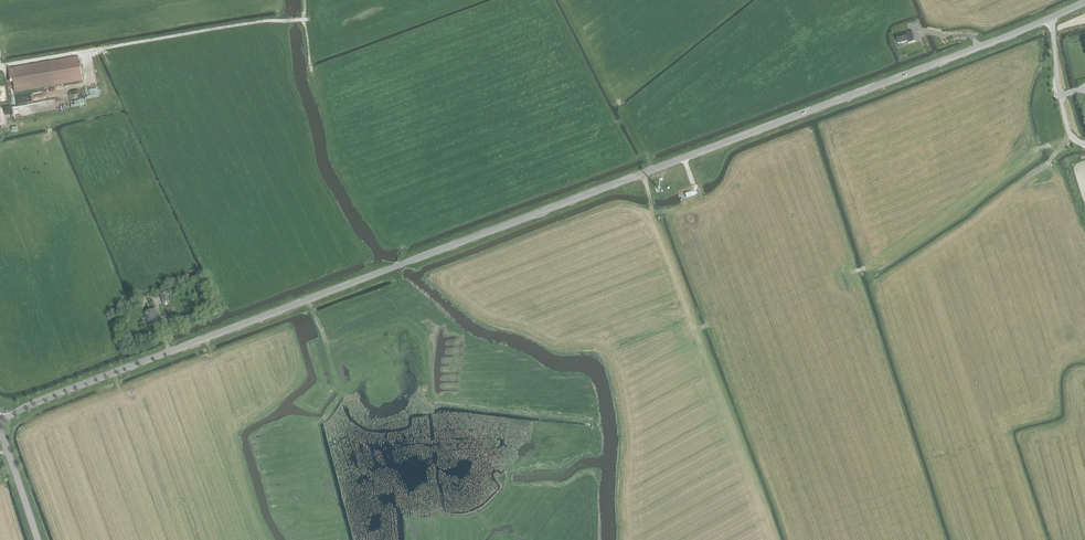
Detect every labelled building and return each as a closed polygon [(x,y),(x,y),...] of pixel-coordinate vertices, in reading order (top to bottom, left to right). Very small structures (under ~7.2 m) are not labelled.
[(915,41),(913,31),(906,33),(896,35),(897,42),(898,42),(898,43),(908,41),(908,43),(915,41)] [(8,69),(10,80),(13,80),(15,92),(82,80),(78,56),(8,69)] [(33,101),(45,99),(44,92),(32,94),(33,101)] [(163,303),(169,301),(166,293),(160,295),(163,303)] [(158,323),(155,315),(156,314),(155,310),(144,313),(146,318),(149,326),(158,323)]
